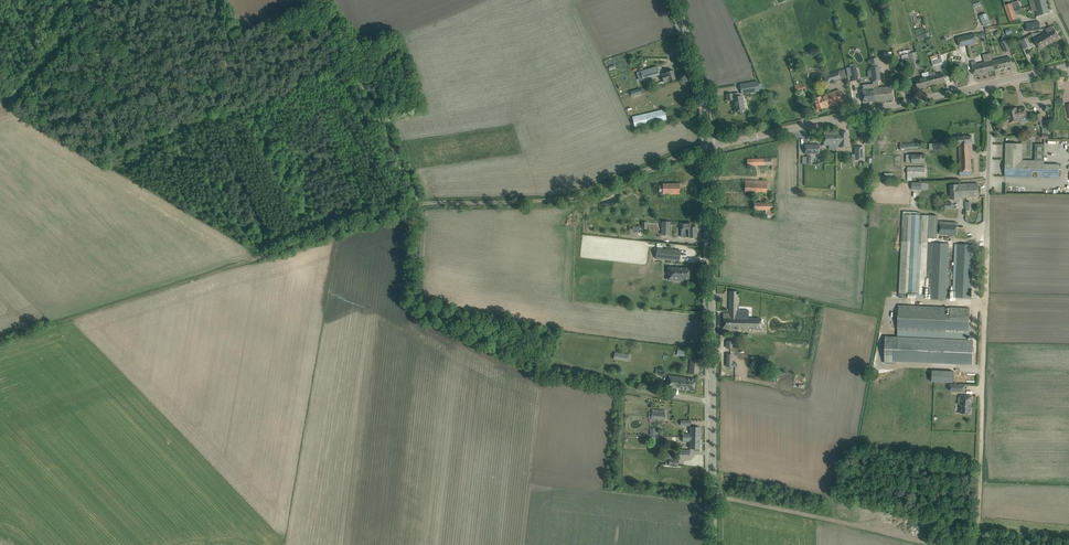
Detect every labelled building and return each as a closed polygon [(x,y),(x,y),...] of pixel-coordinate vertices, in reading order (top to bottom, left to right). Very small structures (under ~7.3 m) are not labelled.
[(1038,16),(1045,14),(1051,12),(1047,0),(1031,5),(1035,4),(1038,16)] [(1012,3),(1005,5),(1007,12),(1021,8),(1019,1),(1012,3)] [(1017,19),(1015,13),(1019,12),(1018,10),(1021,9),(1021,8),(1007,12),(1010,21),(1017,19)] [(984,27),(991,23),(986,13),(980,16),(984,27)] [(1027,32),(1041,30),(1039,22),(1026,24),(1027,32)] [(1052,26),(1047,29),(1045,30),(1047,32),(1035,40),(1040,49),(1060,38),(1054,28),(1053,29),(1052,26)] [(977,43),(975,34),(958,38),(958,40),(959,45),(960,47),(977,43)] [(1010,50),(1006,40),(1001,42),(1005,52),(1010,50)] [(908,54),(909,58),(911,69),(920,67),(916,52),(911,53),(908,54)] [(933,67),(943,64),(941,58),(938,59),(937,55),(930,57),(933,67)] [(976,61),(971,62),(973,69),(974,75),(1012,66),(1010,57),(993,61),(977,64),(976,61)] [(858,80),(855,63),(850,64),(853,81),(858,80)] [(657,66),(641,71),(642,76),(644,79),(659,75),(657,66)] [(881,80),(879,66),(871,67),(872,81),(881,80)] [(665,82),(670,80),(676,79),(673,70),(666,72),(666,73),(663,74),(665,82)] [(838,71),(828,74),(830,82),(841,79),(838,71)] [(945,81),(944,76),(943,73),(936,75),(935,72),(929,73),(930,76),(932,85),(945,81)] [(932,85),(930,76),(916,80),(918,88),(932,85)] [(757,80),(739,84),(741,94),(759,90),(757,80)] [(873,88),(862,89),(864,102),(875,101),(893,99),(892,94),(892,87),(878,88),(877,81),(873,81),(874,88),(873,88)] [(805,89),(804,83),(795,86),(796,92),(805,89)] [(814,98),(818,110),(844,101),(840,90),(814,98)] [(745,109),(744,104),(742,96),(739,96),(739,92),(731,94),(731,93),(726,94),(727,101),(729,100),(734,99),(735,106),(736,112),(736,111),(738,111),(740,111),(739,110),(745,109)] [(1027,116),(1026,113),(1025,107),(1019,109),(1017,110),(1017,108),(1006,111),(1008,118),(1006,118),(1005,119),(1005,120),(1005,121),(1006,122),(1007,123),(1008,123),(1010,122),(1010,123),(1020,120),(1019,118),(1027,116)] [(639,115),(632,117),(635,128),(642,126),(667,120),(664,110),(639,115)] [(1041,112),(1034,114),(1036,123),(1040,121),(1040,126),(1043,127),(1042,139),(1048,139),(1049,119),(1043,121),(1041,112)] [(824,132),(824,138),(824,145),(837,145),(837,132),(824,132)] [(837,132),(837,145),(840,145),(840,147),(847,147),(847,137),(847,132),(840,132),(837,132)] [(972,136),(957,137),(957,146),(959,146),(960,172),(972,172),(971,159),(973,158),(972,143),(972,136)] [(819,144),(805,145),(805,154),(820,153),(819,144)] [(1005,177),(1044,177),(1060,178),(1060,164),(1044,164),(1045,144),(1035,144),(1034,161),(1022,161),(1023,144),(1006,144),(1005,177)] [(855,160),(863,160),(863,147),(855,147),(855,160)] [(906,163),(925,163),(925,155),(906,155),(906,163)] [(747,166),(771,164),(772,170),(777,169),(777,158),(747,159),(747,166)] [(925,167),(908,167),(907,181),(912,181),(912,177),(925,177),(925,167)] [(767,181),(751,180),(745,180),(745,192),(750,192),(767,193),(767,181)] [(663,194),(680,194),(680,183),(663,184),(663,185),(659,185),(659,193),(663,193),(663,194)] [(959,198),(974,197),(979,197),(978,184),(950,185),(951,200),(959,199),(959,198)] [(754,202),(754,210),(766,210),(766,216),(767,216),(767,218),(774,218),(774,210),(774,203),(754,202)] [(900,280),(899,293),(925,294),(926,288),(929,288),(929,294),(931,294),(931,299),(946,300),(949,244),(933,243),(933,245),(928,245),(928,238),(937,239),(937,234),(938,234),(938,221),(937,221),(938,216),(920,215),(917,215),(917,213),(903,212),(903,215),(902,242),(901,249),(900,280)] [(938,221),(938,234),(957,235),(958,223),(938,221)] [(662,222),(662,235),(670,235),(670,222),(662,222)] [(691,223),(680,223),(681,229),(681,238),(689,238),(697,237),(697,231),(697,227),(691,227),(691,223)] [(973,244),(958,244),(957,246),(955,246),(952,292),(949,292),(949,297),(955,298),(971,299),(973,244)] [(657,248),(656,259),(662,259),(663,258),(663,259),(665,259),(673,260),(679,261),(681,250),(667,249),(667,250),(663,249),(664,248),(657,248)] [(680,267),(667,267),(667,272),(668,272),(668,275),(667,275),(667,276),(667,280),(675,280),(675,281),(683,281),(683,279),(686,279),(689,279),(689,267),(680,267)] [(723,313),(723,328),(761,329),(761,318),(749,318),(750,310),(738,310),(738,291),(729,291),(729,313),(723,313)] [(891,349),(885,349),(885,363),(897,364),(897,361),(973,365),(974,341),(969,341),(970,309),(951,308),(950,319),(947,319),(948,308),(899,305),(897,338),(891,337),(891,349)] [(761,349),(762,362),(773,362),(772,349),(761,349)] [(628,354),(615,352),(614,359),(627,361),(628,354)] [(726,354),(726,366),(736,366),(736,363),(730,363),(730,354),(726,354)] [(698,374),(700,360),(691,359),(689,373),(698,374)] [(931,382),(954,382),(954,371),(932,370),(931,382)] [(774,372),(774,377),(773,383),(777,384),(795,386),(802,387),(805,388),(806,377),(796,377),(796,376),(774,372)] [(695,379),(690,378),(673,376),(668,375),(666,386),(672,387),(680,388),(680,389),(688,390),(694,391),(695,379)] [(961,397),(959,397),(959,401),(961,401),(961,414),(971,414),(972,396),(961,396),(961,397)] [(651,419),(665,420),(666,413),(665,413),(665,410),(652,409),(651,419)] [(683,433),(683,437),(691,437),(691,436),(693,436),(693,438),(700,439),(700,428),(697,427),(691,427),(691,434),(683,433)] [(690,448),(694,448),(700,449),(700,439),(693,438),(693,436),(691,436),(691,437),(683,437),(683,441),(690,441),(690,448)] [(666,458),(665,464),(669,465),(678,466),(679,459),(669,458),(666,458)]
